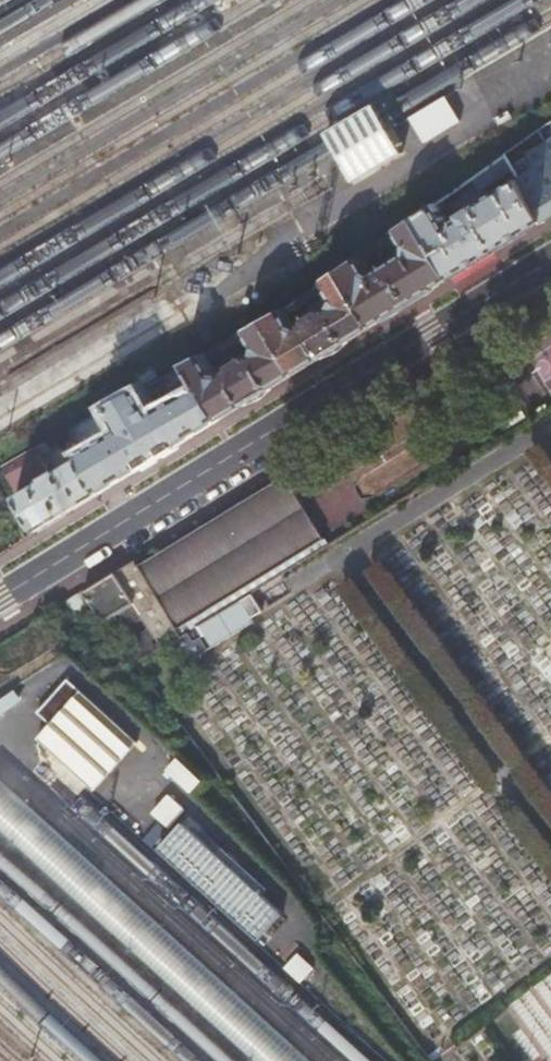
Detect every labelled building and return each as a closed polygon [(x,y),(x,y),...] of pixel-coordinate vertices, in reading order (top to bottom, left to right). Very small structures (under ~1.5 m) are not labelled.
[(443,97),(408,118),(422,141),(457,121),(443,97)] [(377,106),(330,134),(357,180),(404,153),(377,106)] [(506,154),(514,167),(518,173),(521,179),(546,220),(550,218),(550,123),(506,154)] [(514,167),(506,154),(485,169),(492,180),(514,167)] [(546,220),(521,179),(463,214),(466,218),(452,226),(437,203),(417,217),(453,277),(546,220)] [(453,277),(417,217),(343,270),(376,325),(453,277)] [(343,270),(289,308),(268,319),(299,372),(376,325),(343,270)] [(299,372),(268,319),(190,363),(222,419),(299,372)] [(84,455),(105,491),(222,419),(190,363),(175,371),(189,395),(152,416),(153,418),(149,421),(144,413),(153,408),(142,389),(111,406),(124,430),(83,453),(84,455)] [(77,442),(70,429),(36,448),(41,457),(65,444),(67,448),(77,442)] [(2,467),(38,532),(105,491),(84,455),(75,461),(71,455),(66,458),(69,464),(51,475),(48,469),(43,471),(46,478),(31,487),(16,459),(2,467)] [(135,560),(83,592),(135,663),(171,641),(182,634),(178,628),(140,568),(135,560)] [(80,595),(57,608),(69,628),(92,614),(80,595)] [(182,634),(171,641),(180,655),(190,650),(193,655),(207,647),(200,635),(204,633),(198,624),(182,634)] [(75,668),(21,727),(146,841),(200,781),(75,668)] [(230,833),(194,802),(154,847),(191,879),(230,833)]
